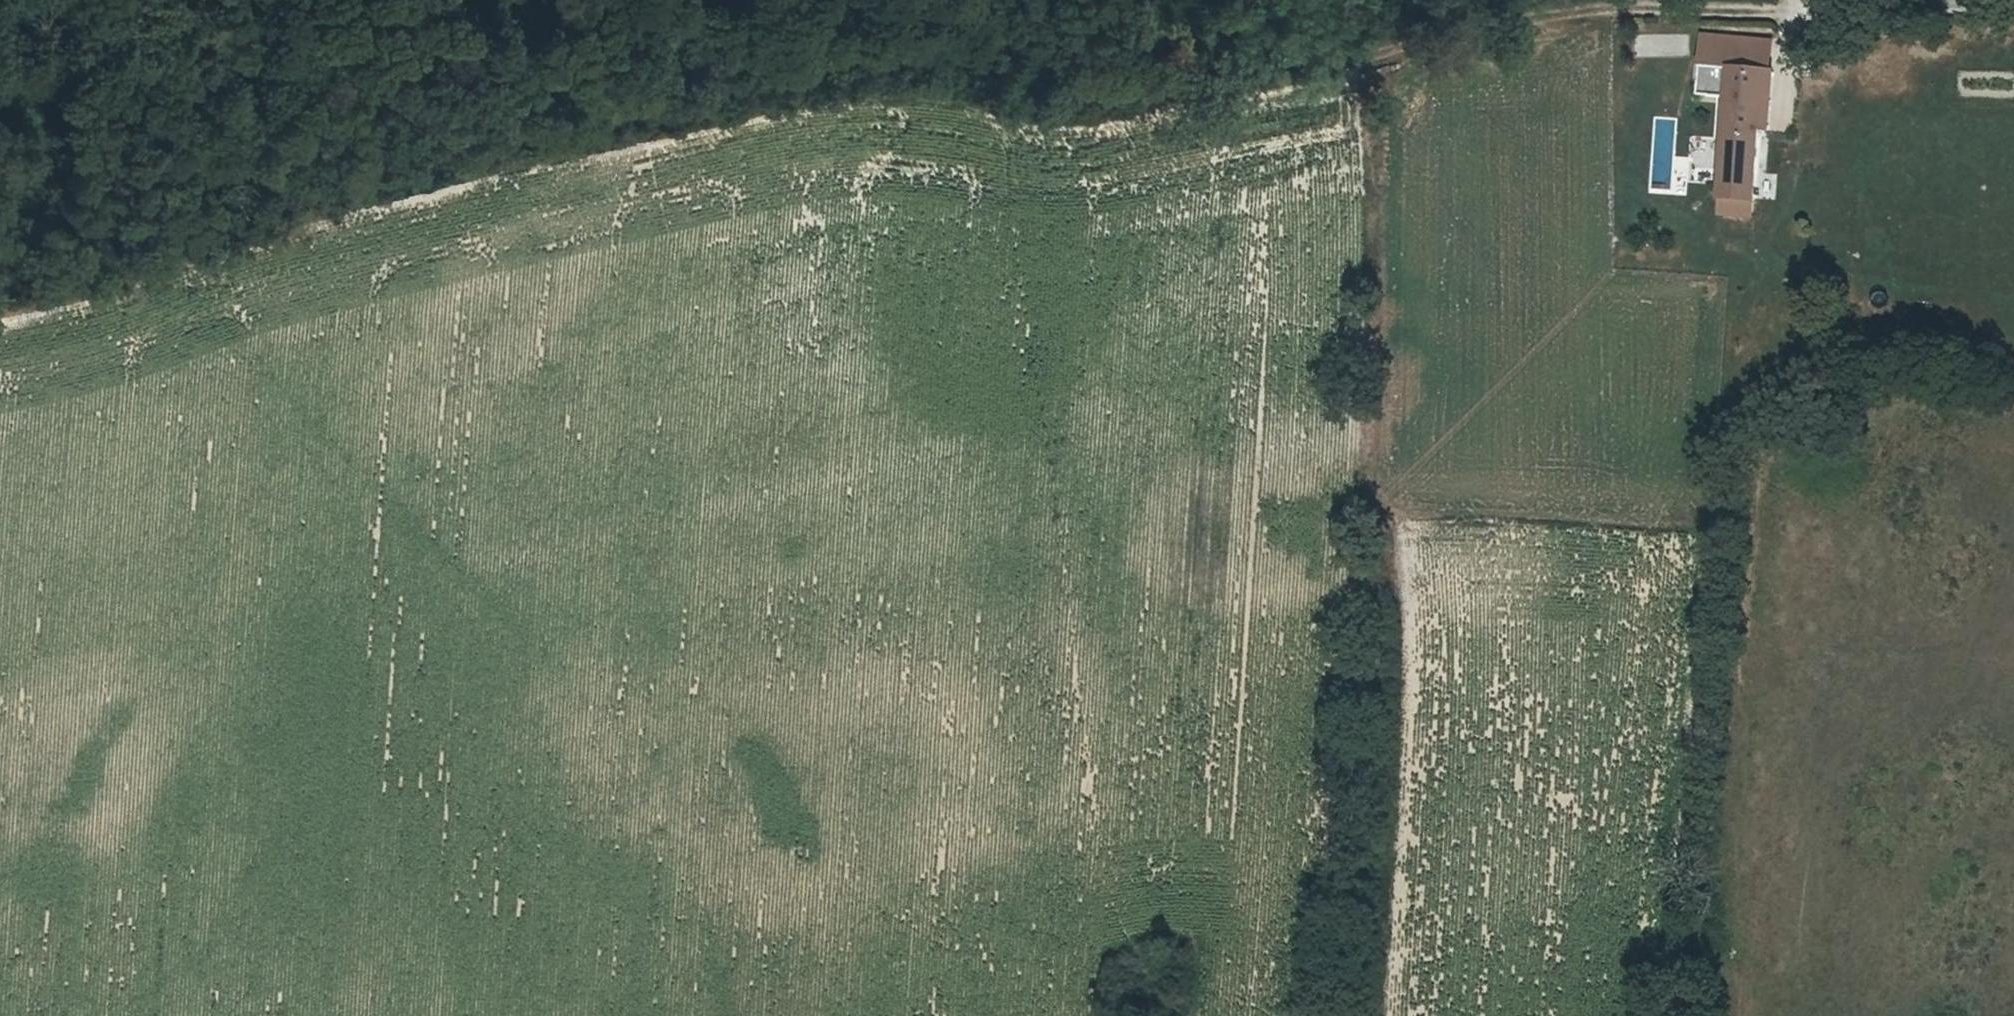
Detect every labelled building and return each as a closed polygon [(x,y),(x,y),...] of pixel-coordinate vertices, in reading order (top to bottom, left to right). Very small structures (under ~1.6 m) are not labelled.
[(1714,92),(1709,192),(1744,193),(1750,94),(1714,92)] [(1679,193),(1681,116),(1651,115),(1650,193),(1679,193)] [(1744,193),(1709,192),(1707,218),(1743,217),(1744,193)]
